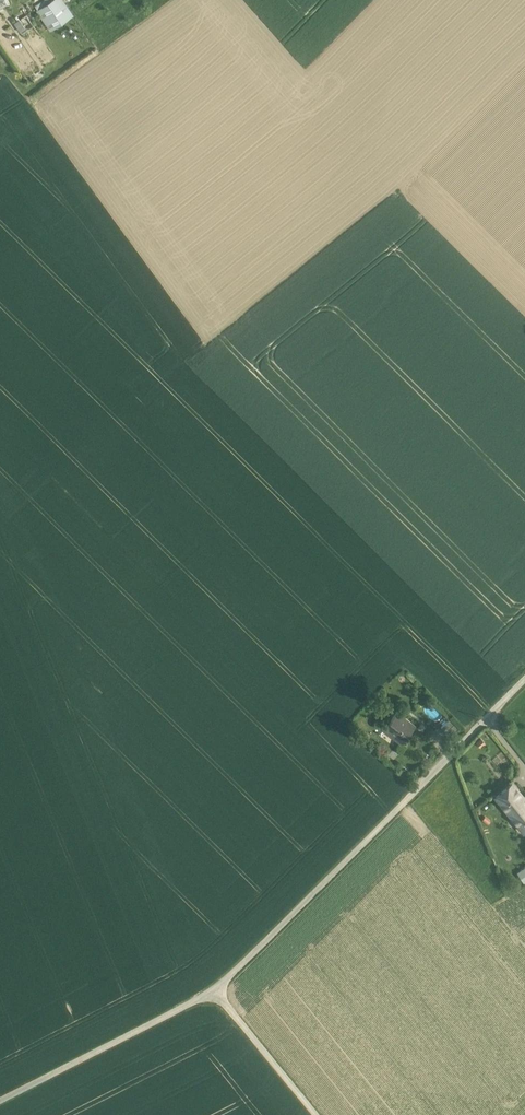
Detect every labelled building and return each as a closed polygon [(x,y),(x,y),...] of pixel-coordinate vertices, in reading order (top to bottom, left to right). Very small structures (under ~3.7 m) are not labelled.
[(35,9),(73,64),(96,48),(63,0),(48,0),(35,9)] [(56,58),(26,15),(14,23),(44,66),(56,58)] [(11,25),(0,32),(0,36),(29,78),(30,77),(41,69),(11,25)] [(41,69),(30,77),(33,82),(44,74),(41,69)] [(415,725),(397,712),(384,730),(401,743),(415,725)] [(459,727),(450,718),(441,727),(450,737),(459,727)] [(512,784),(496,797),(524,833),(524,832),(524,800),(512,784)]
